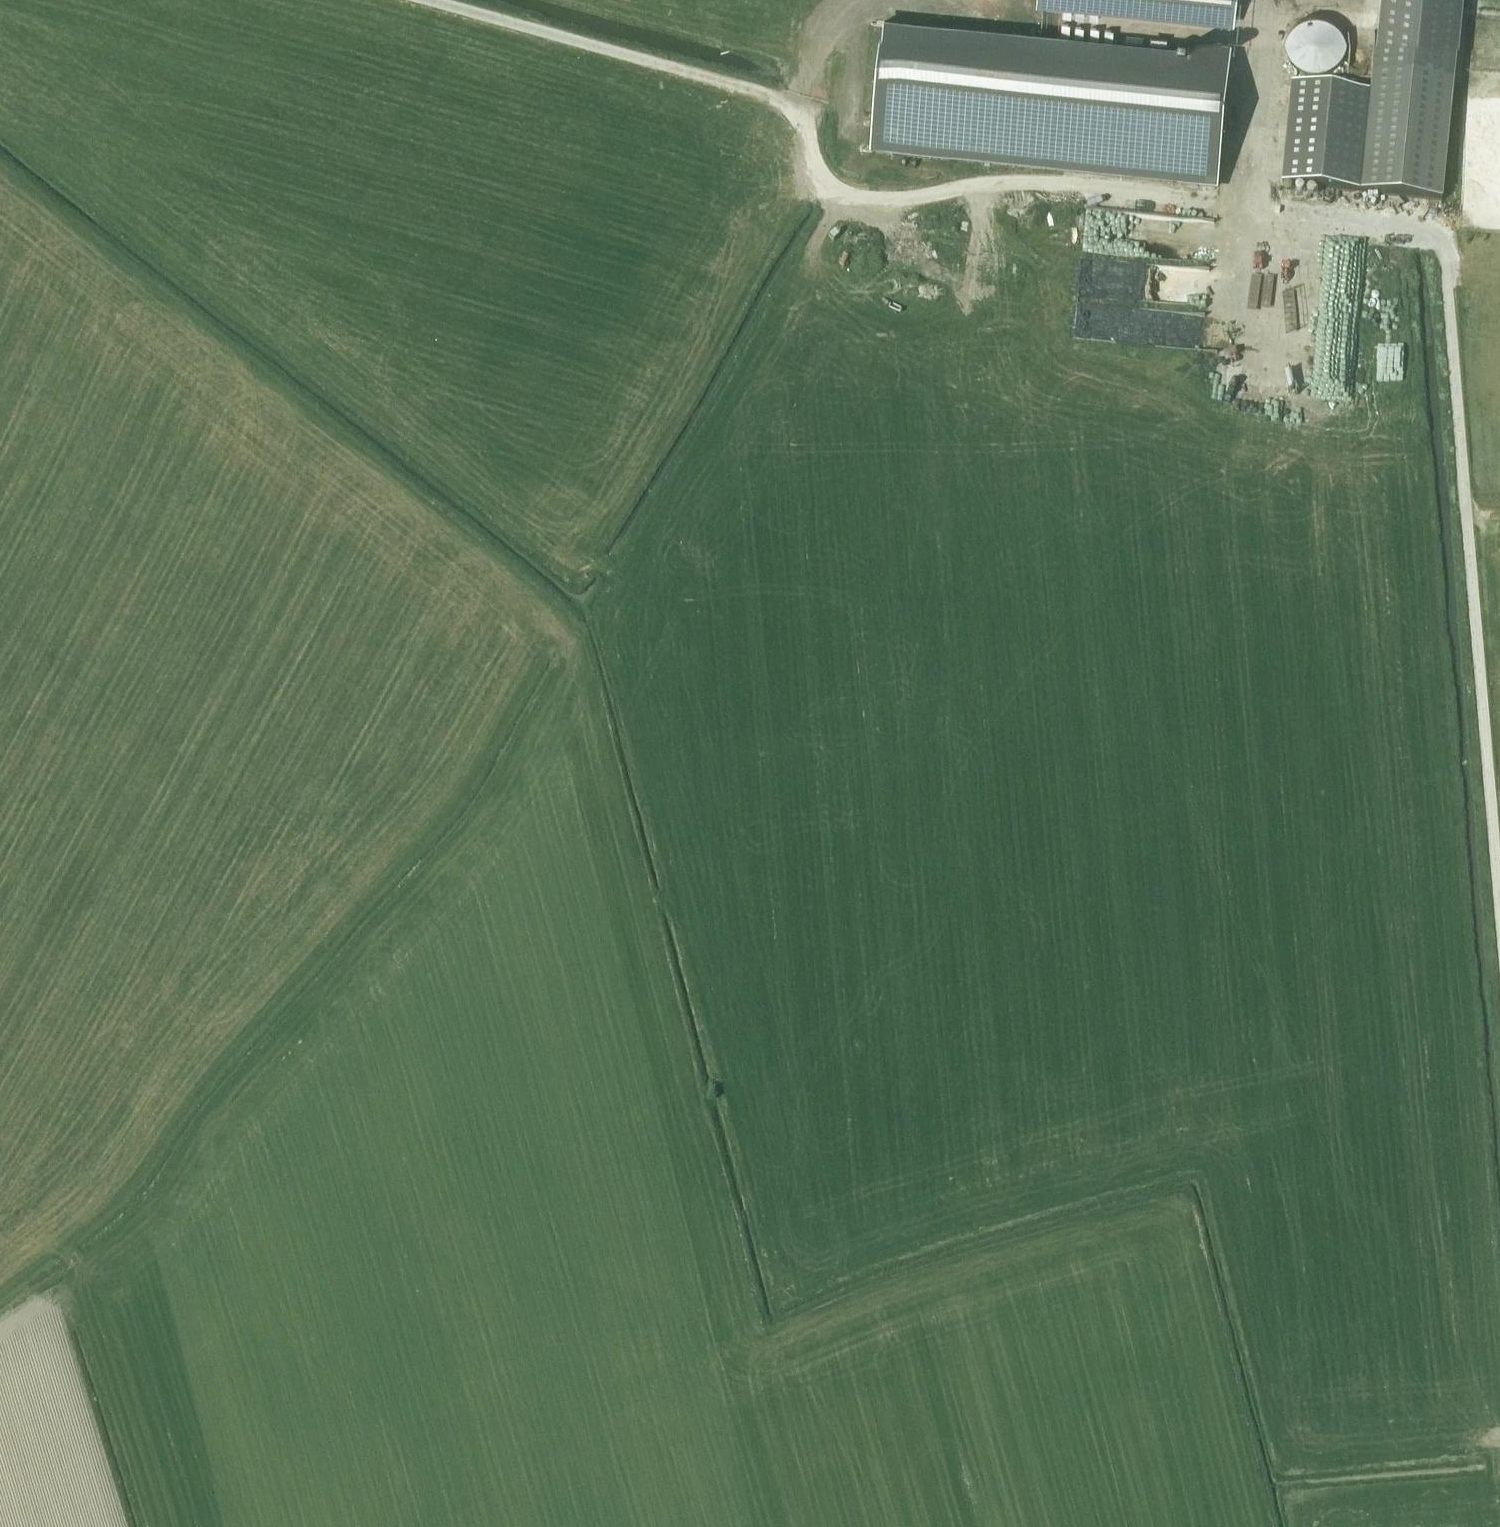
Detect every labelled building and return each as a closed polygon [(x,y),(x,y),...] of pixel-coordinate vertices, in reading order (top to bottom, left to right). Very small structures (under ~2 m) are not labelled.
[(1038,0),(1237,20),(1238,0),(1039,0),(1038,0)] [(1462,0),(1381,0),(1372,93),(1362,193),(1442,201),(1462,0)] [(1349,52),(1326,9),(1284,32),(1307,75),(1349,52)] [(886,20),(872,151),(1218,186),(1232,55),(886,20)] [(1086,211),(1087,251),(1131,250),(1130,209),(1086,211)]
